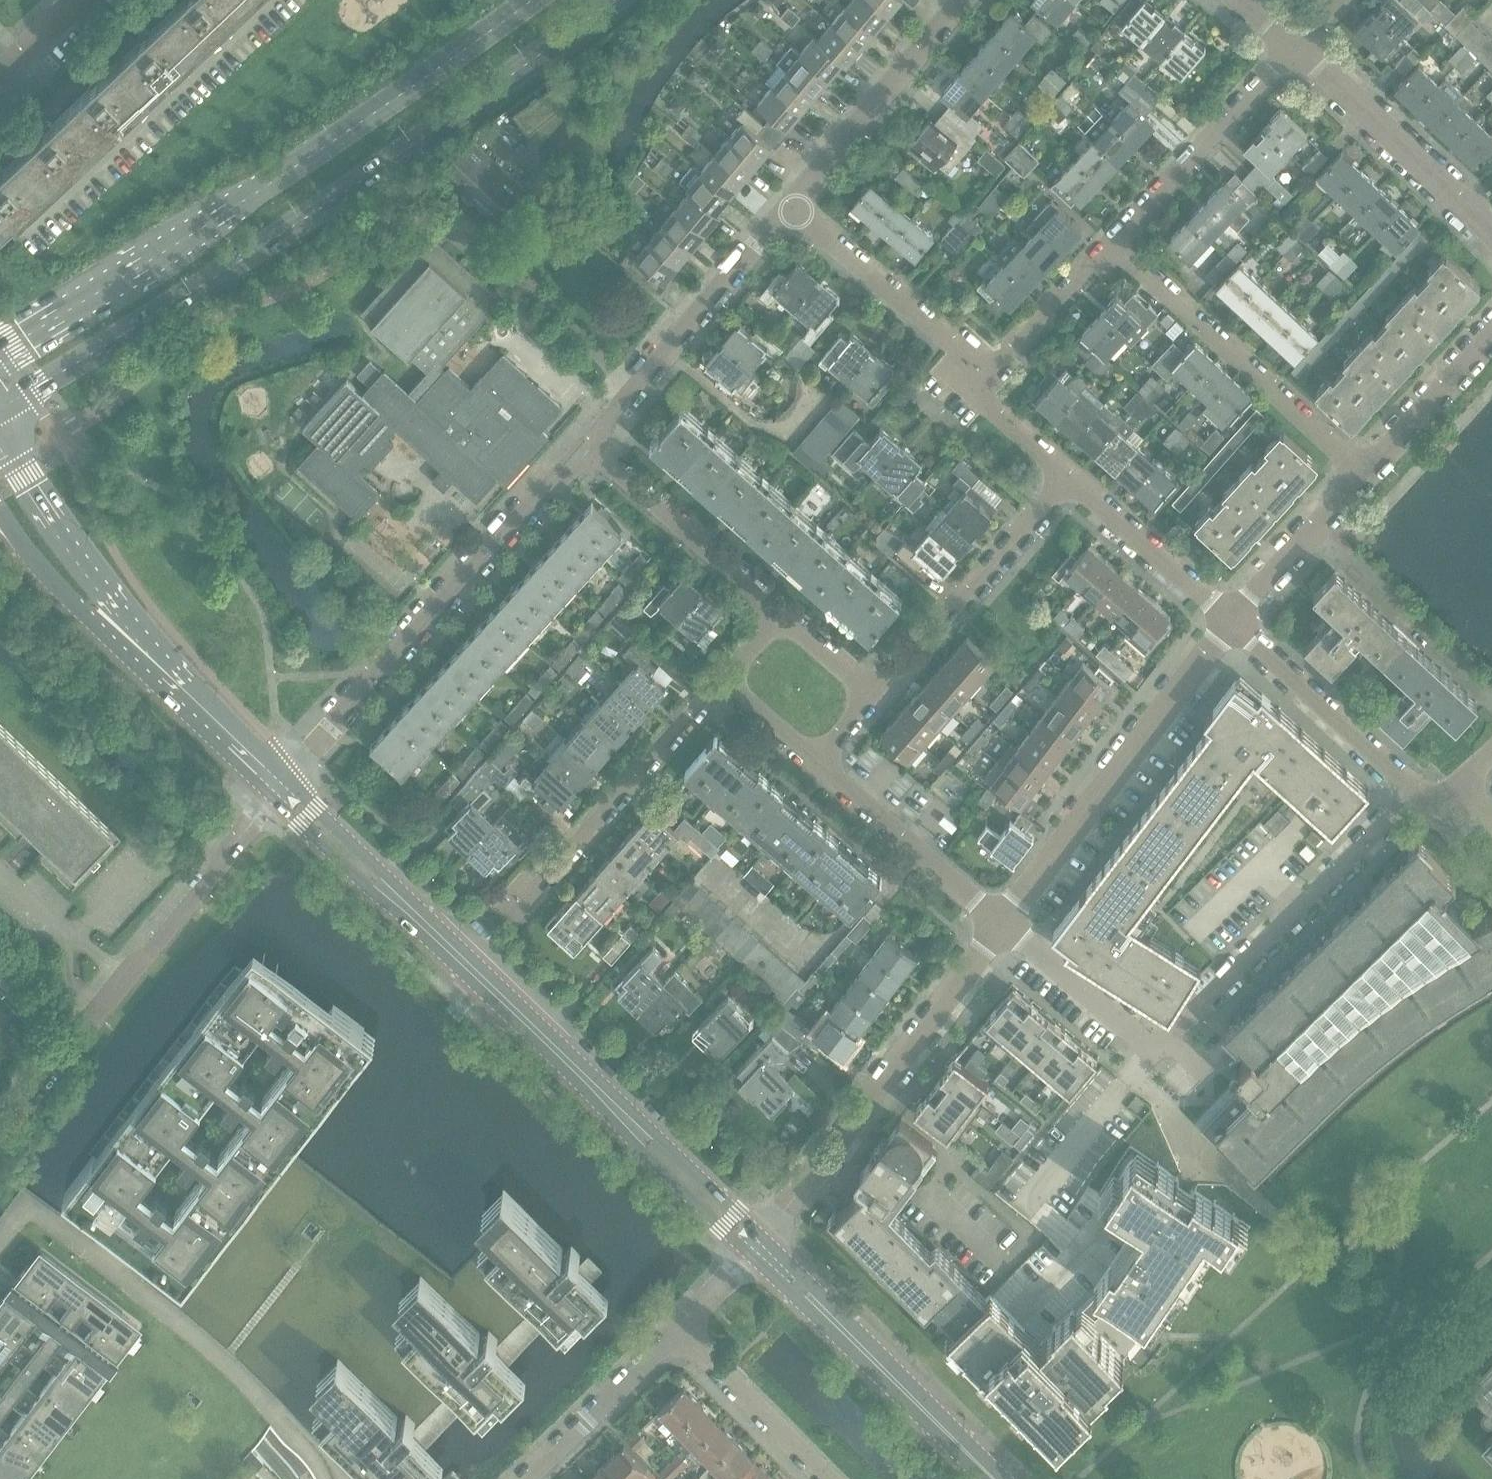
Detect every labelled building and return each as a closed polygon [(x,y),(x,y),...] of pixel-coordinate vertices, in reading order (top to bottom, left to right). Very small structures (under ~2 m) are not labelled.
[(244,0),(181,0),(148,31),(146,29),(145,30),(143,28),(137,33),(139,36),(138,37),(140,38),(99,77),(97,75),(96,76),(94,74),(88,79),(91,82),(89,83),(91,85),(51,122),(50,121),(48,122),(46,119),(40,125),(42,128),(41,129),(43,130),(2,168),(1,167),(0,168),(0,222),(4,226),(244,0)] [(888,15),(871,0),(851,0),(845,6),(875,31),(888,15)] [(888,15),(901,0),(871,0),(888,15)] [(1075,0),(1036,0),(1058,19),(1075,0)] [(1122,4),(1118,0),(1102,0),(1117,11),(1122,4)] [(1143,0),(1128,0),(1113,18),(1119,24),(1142,42),(1166,13),(1151,0),(1143,0)] [(1429,7),(1422,0),(1382,0),(1374,8),(1400,34),(1407,40),(1434,11),(1429,7)] [(1456,32),(1470,17),(1476,11),(1467,1),(1446,23),(1456,32)] [(764,7),(760,3),(753,11),(760,18),(765,13),(764,7)] [(784,11),(796,21),(800,16),(788,6),(784,11)] [(862,47),(875,31),(845,6),(832,22),(862,47)] [(1382,53),(1400,34),(1374,8),(1355,28),(1382,53)] [(792,27),(796,21),(784,11),(780,17),(792,27)] [(994,32),(1019,52),(1035,34),(1042,40),(1050,30),(1033,15),(1026,23),(1012,11),(994,32)] [(1162,59),(1186,30),(1166,13),(1142,42),(1162,59)] [(1456,32),(1491,67),(1491,38),(1470,17),(1456,32)] [(847,64),(862,47),(832,22),(818,39),(815,36),(814,36),(847,64)] [(1080,25),(1070,37),(1084,48),(1093,37),(1080,25)] [(724,30),(720,26),(713,34),(721,41),(725,36),(724,30)] [(1186,30),(1162,59),(1182,76),(1207,47),(1186,30)] [(1002,72),(1019,52),(994,32),(977,52),(1002,72)] [(847,65),(847,64),(814,36),(801,52),(830,77),(843,61),(847,65)] [(711,48),(718,54),(725,47),(717,40),(711,48)] [(757,44),(769,54),(773,50),(760,40),(757,44)] [(1091,47),(1099,54),(1104,47),(1096,41),(1091,47)] [(764,60),(769,54),(757,44),(752,50),(764,60)] [(1455,64),(1469,49),(1462,44),(1449,58),(1455,64)] [(1395,65),(1404,73),(1404,74),(1422,56),(1413,47),(1395,65)] [(1469,49),(1455,64),(1463,72),(1476,58),(1470,50),(1469,49)] [(816,93),(830,77),(801,52),(786,69),(816,93)] [(985,93),(1002,72),(977,52),(960,72),(985,93)] [(1416,105),(1438,82),(1419,63),(1396,87),(1416,105)] [(786,69),(780,64),(765,81),(772,86),(772,85),(802,110),(816,93),(786,69)] [(1045,74),(1061,88),(1066,81),(1052,67),(1045,74)] [(704,77),(694,68),(687,77),(697,86),(704,77)] [(566,71),(512,111),(546,149),(581,91),(566,71)] [(968,112),(985,93),(960,72),(943,92),(944,93),(941,98),(949,102),(950,100),(953,102),(945,111),(974,135),(983,124),(968,112)] [(1136,90),(1144,81),(1134,73),(1126,82),(1136,90)] [(1060,89),(1061,88),(1045,74),(1044,75),(1037,85),(1052,97),(1060,89)] [(1136,90),(1154,104),(1161,96),(1144,81),(1136,90)] [(1154,104),(1136,90),(1126,82),(1118,91),(1129,101),(1112,120),(1135,142),(1154,122),(1145,114),(1154,104)] [(1434,123),(1457,100),(1438,82),(1416,105),(1434,123)] [(788,127),(802,110),(772,85),(772,86),(758,103),(772,115),(764,123),(783,139),(791,130),(788,127)] [(1053,100),(1068,114),(1073,107),(1059,94),(1053,100)] [(1476,118),(1467,109),(1473,102),(1464,94),(1458,101),(1457,100),(1434,123),(1454,141),(1476,118)] [(685,105),(676,97),(670,105),(678,113),(685,105)] [(1067,115),(1068,114),(1053,100),(1051,101),(1045,110),(1058,122),(1067,115)] [(757,106),(751,112),(761,121),(766,114),(757,106)] [(783,139),(764,123),(764,124),(744,107),(736,116),(742,121),(729,137),(759,161),(772,145),(776,148),(783,139)] [(1011,115),(1027,128),(1032,121),(1018,108),(1011,115)] [(1262,127),(1289,153),(1307,133),(1280,108),(1262,127)] [(974,136),(974,135),(945,111),(935,123),(932,120),(915,139),(928,150),(920,159),(933,170),(938,164),(952,176),(958,167),(954,164),(959,157),(976,138),(974,136)] [(1112,120),(1111,121),(1103,113),(1084,132),(1093,140),(1094,139),(1117,161),(1135,142),(1112,120)] [(1026,129),(1027,128),(1011,115),(1010,116),(1003,125),(1018,138),(1026,129)] [(1476,118),(1454,141),(1473,160),(1480,152),(1484,156),(1491,147),(1491,133),(1476,118)] [(686,128),(698,138),(701,134),(689,125),(686,128)] [(1272,171),(1289,153),(1262,127),(1244,147),(1259,160),(1251,170),(1268,186),(1278,196),(1272,202),(1279,209),(1292,195),(1275,178),(1271,173),(1272,171)] [(693,145),(698,138),(686,128),(680,135),(693,145)] [(496,222),(526,189),(471,137),(440,170),(461,189),(461,197),(466,201),(474,202),(496,222)] [(745,178),(759,161),(729,137),(716,153),(745,178)] [(1099,180),(1117,161),(1094,139),(1093,140),(1076,158),(1099,180)] [(1013,148),(1031,165),(1039,157),(1021,140),(1013,148)] [(996,175),(1006,165),(987,148),(978,159),(996,175)] [(1023,174),(1031,165),(1013,148),(1005,157),(1023,174)] [(1311,175),(1312,173),(1328,157),(1319,148),(1302,166),(1311,175)] [(658,162),(670,172),(673,168),(662,157),(660,159),(650,150),(648,155),(657,163),(658,162)] [(1339,193),(1361,169),(1342,151),(1319,174),(1339,193)] [(731,195),(745,178),(716,153),(701,170),(731,195)] [(1081,199),(1099,180),(1076,158),(1058,177),(1081,199)] [(665,178),(670,172),(658,162),(657,163),(653,167),(665,178)] [(701,170),(700,171),(693,165),(679,182),(690,190),(691,189),(717,211),(731,195),(701,170)] [(904,185),(913,174),(903,167),(894,177),(904,185)] [(1358,211),(1380,187),(1361,169),(1339,193),(1358,211)] [(1251,204),(1268,186),(1251,170),(1242,178),(1234,172),(1208,199),(1228,218),(1227,219),(1237,229),(1250,216),(1240,206),(1246,199),(1251,204)] [(913,174),(904,185),(915,194),(923,183),(913,174)] [(874,221),(892,199),(871,182),(854,204),(874,221)] [(990,217),(1007,197),(994,186),(977,206),(990,217)] [(1377,229),(1399,205),(1380,187),(1358,211),(1377,229)] [(707,231),(721,214),(717,211),(691,189),(690,190),(677,206),(707,231)] [(630,194),(642,204),(645,200),(633,191),(630,194)] [(637,211),(642,204),(630,194),(625,201),(637,211)] [(895,238),(912,216),(892,199),(874,221),(895,238)] [(1227,219),(1228,218),(1208,199),(1189,219),(1210,237),(1227,219)] [(1059,205),(1058,207),(1051,201),(1033,220),(1034,221),(1035,220),(1040,225),(1064,248),(1083,229),(1059,205)] [(1388,256),(1396,247),(1418,224),(1399,205),(1377,229),(1387,238),(1379,247),(1388,256)] [(693,247),(707,231),(677,206),(663,222),(693,247)] [(968,216),(960,208),(951,218),(957,224),(960,220),(963,223),(968,216)] [(916,256),(934,234),(912,216),(895,238),(916,256)] [(963,223),(976,235),(981,228),(968,216),(963,223)] [(1298,236),(1311,222),(1305,216),(1292,230),(1298,236)] [(1191,257),(1210,237),(1189,219),(1171,238),(1172,240),(1170,245),(1177,249),(1180,247),(1191,257)] [(976,235),(963,223),(960,220),(957,224),(940,241),(957,257),(977,236),(976,235)] [(1064,248),(1040,225),(1035,220),(1034,221),(1027,229),(1032,234),(1022,245),(1046,267),(1064,248)] [(679,264),(693,247),(663,222),(650,239),(679,264)] [(1311,222),(1298,236),(1305,242),(1318,228),(1311,222)] [(1398,254),(1407,261),(1428,239),(1419,231),(1398,254)] [(1284,254),(1297,240),(1289,233),(1276,248),(1284,254)] [(434,363),(440,369),(489,313),(480,305),(493,290),(431,234),(362,312),(374,323),(373,324),(409,357),(411,356),(427,371),(434,363)] [(1022,245),(1014,238),(996,257),(1004,265),(1005,263),(1029,286),(1046,267),(1022,245)] [(664,281),(679,264),(650,239),(635,256),(630,251),(621,261),(660,293),(667,284),(664,281)] [(1297,240),(1284,254),(1291,261),(1304,246),(1297,240)] [(1247,251),(1246,250),(1238,242),(1227,254),(1234,260),(1236,262),(1247,251)] [(1336,271),(1350,257),(1343,251),(1330,265),(1336,271)] [(1400,299),(1437,333),(1481,285),(1444,251),(1427,270),(1430,273),(1418,286),(1414,284),(1400,299)] [(1236,262),(1234,260),(1227,254),(1216,266),(1225,274),(1236,262)] [(1383,287),(1407,261),(1398,254),(1375,280),(1383,287)] [(1350,257),(1336,271),(1344,278),(1357,264),(1350,257)] [(1238,303),(1260,279),(1264,276),(1256,268),(1252,272),(1241,261),(1219,285),(1238,303)] [(795,307),(819,279),(799,262),(790,273),(780,271),(760,295),(768,302),(778,293),(795,307)] [(1010,306),(1029,286),(1005,263),(1004,265),(988,282),(984,278),(977,285),(992,298),(999,295),(1010,306)] [(1216,266),(1206,276),(1215,285),(1225,274),(1216,266)] [(1322,290),(1336,275),(1329,269),(1315,283),(1322,290)] [(1336,275),(1322,290),(1330,297),(1343,282),(1336,275)] [(828,310),(831,306),(840,296),(819,279),(795,307),(813,321),(806,333),(802,336),(800,334),(784,354),(798,371),(817,348),(811,343),(833,317),(828,310)] [(1257,321),(1279,298),(1260,279),(1238,303),(1257,321)] [(1365,307),(1383,287),(1375,280),(1357,299),(1365,307)] [(1118,294),(1100,314),(1124,336),(1138,322),(1144,328),(1158,312),(1149,303),(1138,312),(1118,294)] [(1276,339),(1298,316),(1279,298),(1257,321),(1276,339)] [(1344,330),(1365,307),(1357,299),(1335,323),(1344,330)] [(1396,378),(1437,333),(1400,299),(1385,316),(1388,319),(1375,333),(1372,330),(1359,344),(1396,378)] [(1175,319),(1168,313),(1161,320),(1169,327),(1175,319)] [(1124,336),(1100,314),(1082,333),(1105,355),(1105,356),(1124,336)] [(1298,316),(1276,339),(1295,357),(1317,334),(1298,316)] [(723,343),(750,365),(765,348),(778,355),(784,348),(759,327),(754,333),(741,322),(723,343)] [(1321,355),(1344,330),(1335,323),(1313,347),(1321,355)] [(851,378),(874,350),(853,333),(848,339),(842,333),(819,360),(826,365),(829,362),(840,372),(836,376),(846,384),(850,378),(851,378)] [(1092,370),(1105,355),(1082,333),(1071,344),(1087,359),(1084,362),(1092,370)] [(1191,384),(1215,359),(1195,341),(1186,351),(1174,339),(1162,352),(1153,361),(1152,362),(1168,377),(1175,369),(1191,384)] [(736,382),(750,365),(723,343),(706,364),(719,375),(715,380),(739,401),(745,394),(736,382)] [(1144,352),(1153,361),(1162,352),(1153,343),(1144,352)] [(1353,425),(1396,378),(1359,344),(1342,362),(1345,365),(1333,379),(1330,376),(1316,391),(1353,425)] [(1299,378),(1321,355),(1313,347),(1291,370),(1299,378)] [(874,350),(851,378),(871,395),(867,400),(874,406),(896,379),(890,373),(895,368),(874,350)] [(322,437),(320,440),(321,441),(301,463),(358,516),(379,492),(355,470),(364,459),(371,465),(392,442),(392,441),(386,435),(395,425),(442,467),(432,478),(444,490),(454,479),(477,499),(496,478),(504,485),(548,437),(540,430),(561,407),(503,354),(472,388),(450,368),(445,374),(440,369),(434,363),(427,371),(407,393),(384,372),(371,386),(364,394),(363,392),(360,395),(385,417),(378,425),(370,418),(346,445),(354,452),(347,460),(322,437)] [(1105,355),(1092,370),(1099,377),(1112,362),(1105,356),(1105,355)] [(1210,402),(1234,376),(1215,359),(1191,384),(1210,402)] [(371,361),(358,375),(371,386),(384,372),(371,361)] [(1058,417),(1085,386),(1087,384),(1077,375),(1075,376),(1065,368),(1059,375),(1052,368),(1040,382),(1042,387),(1038,393),(1040,397),(1038,399),(1058,417)] [(770,380),(776,387),(784,381),(777,374),(770,380)] [(1145,395),(1158,381),(1151,375),(1138,389),(1145,395)] [(1254,395),(1234,376),(1210,402),(1203,410),(1222,429),(1254,395)] [(360,395),(363,392),(348,379),(305,426),(320,440),(322,437),(347,460),(354,452),(346,445),(370,418),(378,425),(385,417),(360,395)] [(1158,381),(1145,395),(1153,403),(1166,388),(1158,381)] [(1058,417),(1078,434),(1099,409),(1105,403),(1085,386),(1058,417)] [(1131,413),(1144,398),(1136,391),(1123,406),(1131,413)] [(834,407),(853,423),(860,415),(842,398),(834,407)] [(1144,398),(1131,413),(1138,419),(1139,418),(1142,420),(1146,415),(1148,417),(1155,408),(1144,398)] [(707,493),(741,454),(686,405),(652,444),(707,493)] [(845,432),(853,423),(834,407),(826,416),(845,432)] [(1235,432),(1244,439),(1265,415),(1257,408),(1235,432)] [(1116,413),(1110,419),(1099,409),(1078,434),(1098,451),(1119,426),(1124,420),(1116,413)] [(1177,425),(1185,432),(1198,418),(1190,411),(1177,425)] [(837,441),(845,432),(826,416),(819,425),(837,441)] [(1124,420),(1119,426),(1098,451),(1117,468),(1139,444),(1128,434),(1134,428),(1124,420)] [(830,450),(837,441),(819,425),(811,434),(830,450)] [(1210,449),(1224,434),(1216,426),(1202,441),(1210,449)] [(1170,448),(1183,433),(1176,427),(1162,442),(1170,448)] [(878,473),(902,445),(882,428),(871,440),(865,435),(863,438),(854,428),(833,452),(850,467),(851,466),(852,467),(861,458),(878,473)] [(1237,477),(1274,510),(1319,462),(1282,428),(1237,477)] [(752,442),(758,435),(759,435),(752,429),(751,430),(746,437),(752,442)] [(1222,464),(1244,439),(1235,432),(1214,456),(1222,464)] [(1183,433),(1170,448),(1177,455),(1190,440),(1183,433)] [(822,459),(830,450),(811,434),(803,443),(822,459)] [(814,468),(822,459),(803,443),(795,452),(814,468)] [(1137,486),(1159,461),(1139,444),(1117,468),(1137,486)] [(906,503),(916,492),(927,479),(917,470),(923,464),(902,445),(878,473),(898,490),(895,493),(906,503)] [(762,542),(796,503),(741,454),(707,493),(762,542)] [(1201,487),(1222,464),(1214,456),(1193,479),(1201,487)] [(944,506),(976,533),(998,508),(972,485),(980,476),(961,460),(953,469),(960,475),(954,482),(957,485),(949,494),(952,497),(944,506)] [(1166,493),(1177,481),(1179,479),(1159,461),(1137,486),(1157,503),(1166,493)] [(1233,555),(1274,510),(1237,477),(1197,521),(1233,555)] [(1181,510),(1201,487),(1193,479),(1172,503),(1181,510)] [(1177,481),(1166,493),(1171,497),(1182,485),(1177,481)] [(916,492),(906,503),(914,509),(923,498),(916,492)] [(566,531),(602,564),(632,530),(605,507),(601,511),(592,502),(566,531)] [(815,588),(849,549),(796,503),(762,542),(815,588)] [(959,553),(976,533),(944,506),(948,510),(932,529),(959,553)] [(941,573),(959,553),(932,529),(917,546),(905,538),(881,525),(876,533),(877,543),(891,555),(898,546),(922,568),(928,561),(941,573)] [(578,590),(602,564),(566,531),(542,558),(578,590)] [(1079,585),(1105,556),(1089,542),(1076,556),(1071,552),(1052,573),(1058,579),(1064,572),(1079,585)] [(904,598),(902,596),(849,549),(815,588),(870,637),(904,598)] [(649,559),(641,552),(620,577),(627,583),(649,559)] [(1096,600),(1122,571),(1105,556),(1079,585),(1096,600)] [(553,617),(578,590),(542,558),(518,584),(553,617)] [(1386,659),(1407,636),(1337,569),(1315,592),(1337,613),(1330,621),(1306,647),(1333,672),(1358,645),(1354,641),(1361,634),(1386,659)] [(1112,614),(1138,585),(1122,571),(1096,600),(1112,614)] [(680,618),(704,591),(684,573),(671,587),(665,581),(644,605),(652,612),(663,603),(680,618)] [(624,595),(625,586),(620,582),(612,590),(613,591),(600,607),(607,614),(624,595)] [(529,643),(553,617),(518,584),(493,612),(529,643)] [(1128,628),(1154,599),(1138,585),(1112,614),(1128,628)] [(1031,597),(1037,603),(1046,594),(1039,588),(1031,597)] [(712,623),(724,610),(704,591),(680,618),(697,633),(689,644),(697,651),(718,628),(712,623)] [(627,618),(640,603),(632,595),(618,611),(627,618)] [(1174,624),(1168,619),(1172,614),(1154,599),(1128,628),(1129,629),(1124,635),(1147,656),(1174,624)] [(576,634),(584,641),(605,617),(597,610),(576,634)] [(1069,631),(1077,621),(1072,616),(1070,618),(1060,610),(1054,617),(1069,631)] [(627,618),(618,611),(610,620),(626,634),(634,625),(627,618)] [(505,670),(529,643),(493,612),(468,638),(505,670)] [(1090,639),(1091,640),(1092,639),(1083,630),(1085,628),(1077,621),(1069,631),(1085,645),(1090,639)] [(954,653),(983,678),(997,661),(969,636),(954,653)] [(1457,725),(1478,702),(1407,636),(1386,659),(1412,683),(1406,689),(1403,686),(1378,712),(1405,737),(1435,704),(1457,725)] [(1065,651),(1073,642),(1066,637),(1058,646),(1065,651)] [(480,698),(505,670),(468,638),(443,666),(480,698)] [(553,663),(560,669),(581,645),(575,639),(553,663)] [(621,682),(648,706),(666,686),(653,674),(658,668),(631,644),(623,653),(636,666),(621,682)] [(1102,658),(1110,649),(1105,645),(1096,653),(1102,658)] [(668,649),(661,658),(676,671),(684,662),(668,649)] [(1125,679),(1133,670),(1110,649),(1102,658),(1125,679)] [(968,694),(983,678),(954,653),(940,669),(968,694)] [(566,670),(578,680),(587,670),(579,664),(583,659),(579,656),(566,670)] [(1069,678),(1099,701),(1113,683),(1083,660),(1069,678)] [(456,724),(480,698),(443,666),(420,692),(456,724)] [(530,690),(537,696),(558,672),(551,666),(530,690)] [(1032,676),(1039,681),(1045,674),(1039,668),(1032,676)] [(955,709),(968,694),(940,669),(926,684),(955,709)] [(1029,692),(1039,681),(1032,676),(1023,687),(1029,692)] [(1086,718),(1099,701),(1069,678),(1056,695),(1086,718)] [(1055,932),(1054,933),(1070,945),(1085,957),(1086,956),(1087,956),(1093,962),(1092,963),(1093,963),(1091,968),(1094,970),(1094,969),(1116,983),(1116,984),(1119,986),(1120,985),(1142,999),(1141,1000),(1145,1002),(1145,1001),(1167,1015),(1167,1016),(1169,1018),(1201,967),(1199,966),(1198,966),(1176,952),(1173,950),(1151,936),(1130,922),(1145,902),(1146,902),(1148,899),(1164,878),(1166,875),(1182,854),(1184,852),(1184,851),(1200,830),(1200,831),(1203,828),(1202,827),(1218,806),(1219,807),(1221,804),(1220,803),(1236,783),(1237,783),(1239,780),(1253,760),(1254,761),(1255,760),(1267,771),(1267,770),(1287,788),(1286,788),(1289,791),(1289,790),(1309,808),(1308,809),(1311,811),(1331,828),(1330,829),(1333,831),(1370,790),(1367,788),(1367,789),(1347,771),(1348,770),(1345,768),(1345,769),(1325,751),(1326,750),(1323,748),(1303,731),(1304,730),(1301,728),(1300,728),(1281,710),(1282,710),(1279,707),(1278,708),(1277,708),(1270,702),(1271,701),(1263,694),(1259,699),(1237,682),(1236,681),(1213,710),(1212,710),(1205,720),(1212,726),(1196,747),(1195,747),(1193,750),(1194,750),(1178,771),(1177,771),(1175,773),(1176,774),(1160,795),(1159,794),(1157,797),(1157,798),(1141,819),(1141,818),(1139,821),(1123,842),(1120,845),(1121,845),(1105,866),(1104,866),(1102,869),(1103,869),(1087,890),(1086,890),(1080,898),(1081,898),(1055,932)] [(630,726),(648,706),(621,682),(604,702),(630,726)] [(553,692),(561,700),(569,690),(561,683),(553,692)] [(940,726),(955,709),(926,684),(911,701),(940,726)] [(999,693),(1006,698),(1013,690),(1006,684),(999,693)] [(432,751),(456,724),(420,692),(396,718),(432,751)] [(552,710),(561,700),(553,692),(544,702),(552,710)] [(506,717),(512,723),(513,724),(534,699),(527,693),(506,717)] [(997,709),(1006,698),(999,693),(990,704),(997,709)] [(1003,708),(1010,714),(1023,698),(1017,693),(1003,708)] [(1073,735),(1086,718),(1056,695),(1043,712),(1073,735)] [(925,743),(940,726),(911,701),(897,717),(925,743)] [(613,745),(630,726),(604,702),(586,722),(613,745)] [(1000,725),(1010,714),(1003,708),(994,719),(1000,725)] [(534,729),(543,719),(535,712),(534,714),(530,711),(523,719),(534,729)] [(1061,752),(1073,735),(1043,712),(1031,729),(1061,752)] [(911,759),(925,743),(897,717),(882,734),(911,759)] [(404,781),(432,751),(396,718),(372,744),(381,753),(378,757),(404,781)] [(972,725),(978,730),(984,724),(978,718),(972,725)] [(480,743),(488,750),(509,726),(501,719),(480,743)] [(595,764),(613,745),(586,722),(569,741),(595,764)] [(8,807),(29,827),(15,842),(35,861),(49,847),(72,869),(87,853),(91,857),(98,850),(94,846),(110,829),(45,766),(0,723),(0,799),(8,807)] [(968,742),(978,730),(972,725),(961,737),(968,742)] [(1047,770),(1061,752),(1031,729),(1017,747),(1047,770)] [(975,740),(982,746),(989,738),(982,732),(975,740)] [(739,821),(772,783),(717,735),(686,770),(710,791),(707,794),(717,802),(719,799),(739,816),(737,819),(739,821)] [(980,749),(982,746),(975,740),(966,751),(972,757),(976,753),(983,759),(986,754),(980,749)] [(578,784),(595,764),(569,741),(551,761),(578,784)] [(1017,747),(1016,748),(1010,744),(997,761),(1003,766),(1004,764),(1034,787),(1047,770),(1017,747)] [(456,770),(463,777),(485,752),(478,746),(456,770)] [(949,763),(956,755),(950,750),(943,758),(949,763)] [(511,765),(505,772),(489,758),(481,766),(490,775),(493,778),(504,787),(518,771),(511,765)] [(939,774),(949,763),(943,758),(933,768),(939,774)] [(560,804),(578,784),(551,761),(536,778),(525,769),(517,778),(541,799),(547,793),(552,797),(560,804)] [(1021,805),(1034,787),(1004,764),(1003,766),(991,782),(996,786),(992,791),(1006,802),(1011,797),(1021,805)] [(493,778),(490,775),(481,766),(450,800),(461,810),(445,827),(468,850),(493,823),(478,809),(491,795),(484,788),(493,778)] [(440,804),(461,780),(454,774),(433,798),(440,804)] [(794,869),(828,830),(772,783),(739,821),(742,824),(744,821),(765,839),(762,842),(771,850),(774,847),(794,864),(791,867),(794,869)] [(976,802),(986,809),(996,795),(987,788),(976,802)] [(560,804),(552,797),(545,805),(553,812),(560,804)] [(719,846),(710,838),(685,817),(675,828),(653,809),(633,831),(660,855),(678,835),(686,842),(690,837),(712,856),(718,851),(721,847),(719,846)] [(1001,831),(989,821),(978,836),(1015,864),(1035,837),(1026,830),(1034,820),(1020,810),(1015,818),(1013,816),(1001,831)] [(1279,810),(1265,824),(1276,835),(1290,821),(1279,810)] [(492,872),(514,849),(521,856),(532,844),(518,830),(519,829),(503,814),(493,824),(493,823),(468,850),(492,872)] [(830,894),(852,914),(883,878),(828,830),(794,869),(797,872),(800,869),(820,886),(817,890),(827,898),(830,894)] [(641,876),(660,855),(633,831),(614,852),(641,876)] [(1315,846),(1322,839),(1313,831),(1307,837),(1315,846)] [(710,838),(719,846),(723,841),(714,833),(710,838)] [(721,847),(718,851),(721,854),(729,845),(723,841),(719,846),(721,847)] [(1202,1126),(1218,1143),(1223,1139),(1255,1172),(1333,1097),(1352,1079),(1366,1067),(1373,1061),(1393,1045),(1415,1029),(1436,1014),(1458,999),(1481,986),(1491,980),(1491,913),(1474,922),(1451,899),(1445,893),(1456,881),(1431,855),(1433,853),(1421,843),(1380,883),(1226,1032),(1238,1045),(1240,1043),(1251,1055),(1240,1066),(1240,1065),(1239,1065),(1238,1064),(1237,1064),(1236,1064),(1235,1064),(1234,1064),(1233,1065),(1232,1065),(1232,1066),(1231,1066),(1231,1067),(1230,1068),(1230,1069),(1230,1070),(1230,1071),(1230,1072),(1231,1073),(1231,1074),(1232,1074),(1242,1085),(1218,1110),(1202,1126)] [(1307,845),(1300,851),(1309,860),(1315,853),(1307,845)] [(623,897),(641,876),(614,852),(596,873),(623,897)] [(746,875),(767,894),(776,883),(755,865),(746,875)] [(604,918),(623,897),(596,873),(577,893),(604,918)] [(681,908),(698,888),(691,881),(673,901),(681,908)] [(660,892),(668,900),(673,895),(664,887),(660,892)] [(690,916),(707,896),(698,888),(681,908),(690,916)] [(658,911),(668,900),(660,892),(649,904),(658,911)] [(576,950),(604,918),(577,893),(549,926),(576,950)] [(699,923),(716,903),(707,896),(690,916),(699,923)] [(672,919),(681,908),(673,901),(672,903),(663,912),(672,919)] [(708,931),(725,911),(716,903),(699,923),(708,931)] [(716,938),(733,918),(725,911),(708,931),(716,938)] [(853,938),(852,939),(857,943),(874,923),(864,914),(847,933),(853,938)] [(476,917),(472,922),(485,935),(490,930),(476,917)] [(725,946),(742,926),(733,918),(716,938),(725,946)] [(623,934),(631,942),(639,933),(631,925),(623,934)] [(734,953),(751,934),(742,926),(725,946),(734,953)] [(837,956),(852,939),(853,938),(847,933),(832,951),(837,956)] [(612,963),(631,942),(623,934),(604,955),(612,963)] [(743,961),(760,942),(751,934),(734,953),(743,961)] [(875,955),(904,977),(919,957),(890,935),(875,955)] [(752,969),(768,949),(760,942),(743,961),(752,969)] [(95,1156),(64,1196),(107,1228),(176,1281),(185,1288),(199,1269),(200,1268),(204,1272),(293,1156),(289,1153),(346,1078),(361,1058),(376,1039),(367,1032),(365,1030),(333,1006),(264,953),(256,947),(241,966),(249,972),(132,1124),(124,1118),(95,1156)] [(638,1010),(664,983),(649,968),(662,955),(654,947),(615,987),(638,1010)] [(760,976),(777,957),(768,949),(752,969),(760,976)] [(822,974),(837,956),(832,951),(816,970),(822,974)] [(890,996),(904,977),(875,955),(861,974),(890,996)] [(769,984),(786,964),(777,957),(760,976),(769,984)] [(777,991),(794,972),(786,964),(769,984),(777,991)] [(805,993),(822,974),(816,970),(805,982),(799,989),(805,993)] [(662,1033),(685,1009),(689,1013),(702,999),(674,972),(664,983),(638,1010),(662,1033)] [(799,989),(805,982),(794,972),(777,991),(774,995),(784,1003),(798,987),(799,989)] [(875,1015),(890,996),(861,974),(846,993),(875,1015)] [(1014,988),(981,1027),(998,1041),(1031,1002),(1014,988)] [(861,1034),(875,1015),(846,993),(832,1012),(861,1034)] [(722,1055),(751,1025),(734,1009),(739,1004),(730,995),(703,1024),(714,1033),(707,1042),(722,1055)] [(451,1002),(446,1007),(460,1020),(464,1015),(451,1002)] [(1031,1002),(998,1041),(1015,1056),(1018,1052),(1018,1051),(1047,1016),(1031,1002)] [(832,1012),(817,1032),(803,1025),(781,1010),(773,1019),(779,1023),(780,1022),(804,1039),(803,1040),(818,1052),(827,1040),(845,1054),(861,1034),(832,1012)] [(1047,1016),(1018,1051),(1018,1052),(1035,1066),(1038,1062),(1037,1062),(1064,1030),(1047,1016)] [(781,1062),(803,1040),(804,1039),(780,1022),(779,1023),(770,1032),(773,1035),(734,1074),(757,1097),(759,1094),(776,1111),(791,1096),(786,1092),(794,1085),(773,1065),(779,1059),(781,1062)] [(1064,1030),(1037,1062),(1038,1062),(1053,1075),(1054,1076),(1080,1044),(1064,1030)] [(1053,1075),(1050,1079),(1068,1094),(1097,1059),(1080,1044),(1054,1076),(1053,1075)] [(955,1057),(942,1075),(975,1100),(978,1102),(992,1084),(988,1082),(955,1057)] [(971,1058),(966,1063),(974,1070),(978,1064),(971,1058)] [(978,1064),(974,1070),(983,1076),(987,1071),(978,1064)] [(1002,1071),(997,1077),(1005,1084),(1010,1078),(1002,1071)] [(942,1075),(929,1092),(961,1117),(969,1123),(982,1105),(978,1102),(975,1100),(942,1075)] [(793,1087),(804,1099),(812,1091),(801,1079),(793,1087)] [(929,1092),(915,1110),(948,1135),(955,1140),(969,1123),(961,1117),(929,1092)] [(1026,1093),(1021,1098),(1029,1105),(1034,1099),(1026,1093)] [(1034,1099),(1029,1105),(1037,1112),(1042,1106),(1034,1099)] [(863,1190),(835,1218),(927,1312),(932,1307),(953,1328),(982,1299),(936,1252),(931,1258),(883,1210),(933,1144),(900,1119),(866,1164),(860,1172),(858,1175),(856,1177),(856,1179),(856,1183),(857,1185),(863,1190)] [(1028,1127),(1021,1136),(1028,1141),(1035,1133),(1028,1127)] [(1021,1136),(1015,1143),(1021,1149),(1028,1141),(1021,1136)] [(951,1336),(946,1341),(959,1355),(965,1350),(965,1351),(966,1352),(981,1366),(981,1367),(982,1368),(983,1368),(978,1373),(991,1387),(997,1382),(997,1383),(998,1384),(1013,1399),(1013,1400),(1013,1401),(1014,1400),(1014,1401),(1014,1400),(1015,1401),(1010,1406),(1023,1420),(1029,1415),(1029,1416),(1029,1417),(1030,1417),(1031,1417),(1032,1416),(1038,1410),(1057,1430),(1057,1431),(1058,1431),(1059,1432),(1059,1431),(1060,1431),(1061,1431),(1060,1430),(1061,1430),(1060,1430),(1076,1415),(1077,1415),(1077,1414),(1077,1413),(1078,1412),(1077,1411),(1076,1412),(1071,1406),(1085,1392),(1090,1398),(1090,1399),(1091,1400),(1092,1399),(1093,1399),(1094,1398),(1094,1397),(1094,1396),(1093,1395),(1108,1381),(1108,1380),(1109,1381),(1110,1380),(1109,1379),(1110,1379),(1108,1376),(1107,1375),(1106,1376),(1100,1369),(1115,1354),(1122,1361),(1121,1361),(1121,1362),(1122,1363),(1123,1361),(1123,1362),(1124,1362),(1125,1361),(1125,1360),(1125,1359),(1124,1358),(1123,1358),(1123,1359),(1102,1337),(1102,1336),(1101,1335),(1101,1336),(1100,1335),(1089,1324),(1099,1315),(1105,1309),(1106,1308),(1115,1300),(1118,1302),(1118,1304),(1119,1304),(1120,1303),(1120,1304),(1120,1303),(1137,1315),(1136,1316),(1138,1317),(1139,1316),(1146,1321),(1147,1320),(1147,1319),(1161,1298),(1169,1304),(1171,1305),(1171,1304),(1172,1305),(1173,1303),(1172,1303),(1172,1302),(1185,1282),(1187,1284),(1187,1283),(1188,1284),(1189,1283),(1188,1282),(1189,1281),(1182,1277),(1195,1257),(1202,1262),(1202,1261),(1203,1262),(1204,1261),(1203,1260),(1204,1259),(1201,1258),(1214,1238),(1223,1244),(1240,1219),(1234,1216),(1235,1215),(1234,1215),(1235,1214),(1234,1213),(1233,1214),(1232,1214),(1216,1203),(1215,1202),(1216,1201),(1215,1200),(1214,1201),(1213,1202),(1196,1190),(1197,1189),(1196,1188),(1195,1189),(1193,1188),(1192,1189),(1188,1195),(1181,1190),(1174,1185),(1178,1179),(1179,1180),(1179,1179),(1177,1177),(1178,1176),(1177,1175),(1176,1176),(1159,1165),(1159,1164),(1159,1163),(1158,1162),(1157,1163),(1156,1163),(1155,1164),(1156,1164),(1156,1165),(1152,1170),(1134,1159),(1133,1157),(1106,1197),(1108,1198),(1140,1219),(1111,1261),(1095,1286),(1096,1287),(1095,1287),(1096,1287),(1095,1288),(1098,1290),(1076,1311),(1075,1309),(1075,1308),(1074,1307),(1074,1308),(1073,1307),(1073,1308),(1072,1307),(1071,1308),(1072,1309),(1071,1309),(1072,1309),(1056,1325),(1055,1325),(1054,1326),(1053,1327),(1055,1328),(1042,1341),(1037,1346),(1021,1331),(1026,1326),(1025,1326),(993,1293),(992,1291),(983,1300),(950,1332),(949,1332),(948,1333),(949,1333),(949,1334),(950,1336),(951,1335),(951,1336)] [(980,1162),(971,1173),(988,1188),(995,1180),(997,1177),(980,1162)] [(499,1231),(479,1251),(487,1259),(536,1308),(538,1309),(538,1310),(551,1322),(553,1324),(559,1331),(567,1338),(586,1319),(587,1319),(609,1296),(593,1280),(579,1266),(578,1265),(574,1269),(574,1270),(570,1267),(571,1266),(580,1256),(572,1248),(562,1259),(559,1255),(563,1250),(512,1200),(505,1192),(483,1215),(491,1222),(499,1231)] [(138,1328),(42,1253),(0,1307),(0,1478),(22,1478),(138,1328)] [(417,1315),(396,1335),(404,1343),(454,1391),(455,1393),(459,1396),(468,1406),(470,1408),(477,1414),(484,1422),(504,1402),(504,1403),(527,1379),(510,1363),(497,1350),(496,1349),(491,1354),(487,1351),(498,1340),(490,1332),(479,1343),(476,1339),(481,1334),(430,1284),(422,1276),(400,1298),(408,1306),(417,1315)] [(1465,1382),(1486,1405),(1484,1407),(1482,1410),(1481,1414),(1483,1417),(1485,1419),(1489,1421),(1491,1421),(1491,1357),(1465,1382)] [(314,1419),(321,1426),(371,1475),(373,1477),(374,1478),(375,1478),(429,1478),(444,1463),(428,1447),(423,1442),(413,1433),(408,1438),(405,1434),(415,1424),(407,1416),(397,1426),(393,1423),(398,1418),(353,1374),(347,1367),(339,1360),(317,1382),(325,1390),(334,1398),(314,1419)] [(677,1429),(701,1406),(684,1388),(660,1411),(677,1429)] [(689,1452),(718,1424),(701,1406),(677,1429),(688,1440),(680,1448),(687,1455),(689,1452)] [(712,1465),(736,1441),(718,1424),(689,1452),(698,1461),(703,1456),(712,1465)] [(629,1441),(637,1449),(648,1439),(640,1431),(629,1441)] [(1482,1442),(1491,1452),(1491,1433),(1482,1442)] [(712,1465),(721,1474),(717,1478),(734,1478),(754,1460),(736,1441),(712,1465)] [(625,1446),(605,1464),(620,1478),(639,1478),(641,1476),(644,1478),(657,1478),(625,1446)] [(243,1460),(256,1471),(263,1462),(251,1449),(243,1460)] [(664,1477),(684,1457),(681,1454),(661,1474),(664,1477)] [(666,1478),(670,1478),(688,1462),(684,1457),(664,1477),(666,1478)] [(771,1478),(754,1460),(734,1478),(771,1478)] [(605,1464),(590,1478),(620,1478),(605,1464)]
